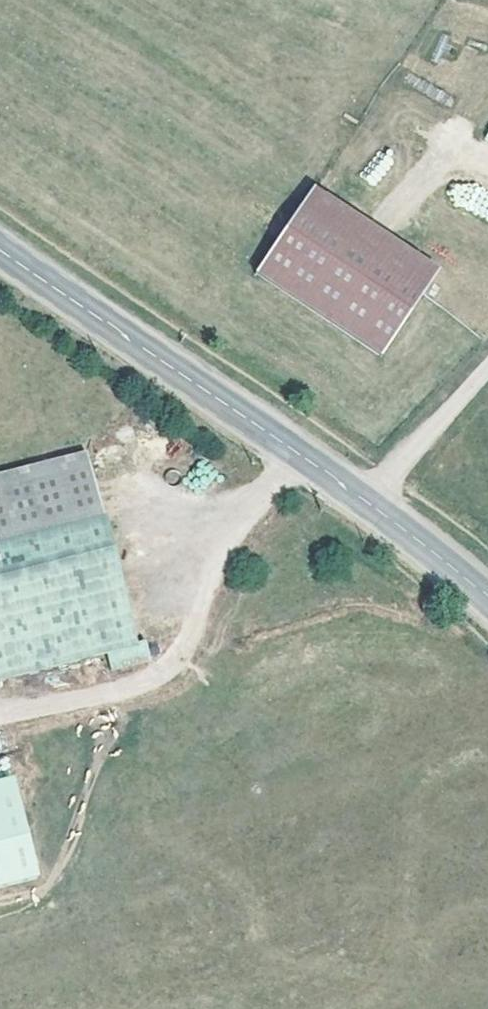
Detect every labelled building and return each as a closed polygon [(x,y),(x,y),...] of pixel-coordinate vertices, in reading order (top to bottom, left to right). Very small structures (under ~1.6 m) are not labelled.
[(437,272),(311,190),(255,275),(381,357),(437,272)] [(132,650),(124,652),(76,455),(0,474),(0,684),(95,660),(99,678),(138,670),(132,650)] [(0,808),(0,891),(25,885),(5,806),(0,808)]
